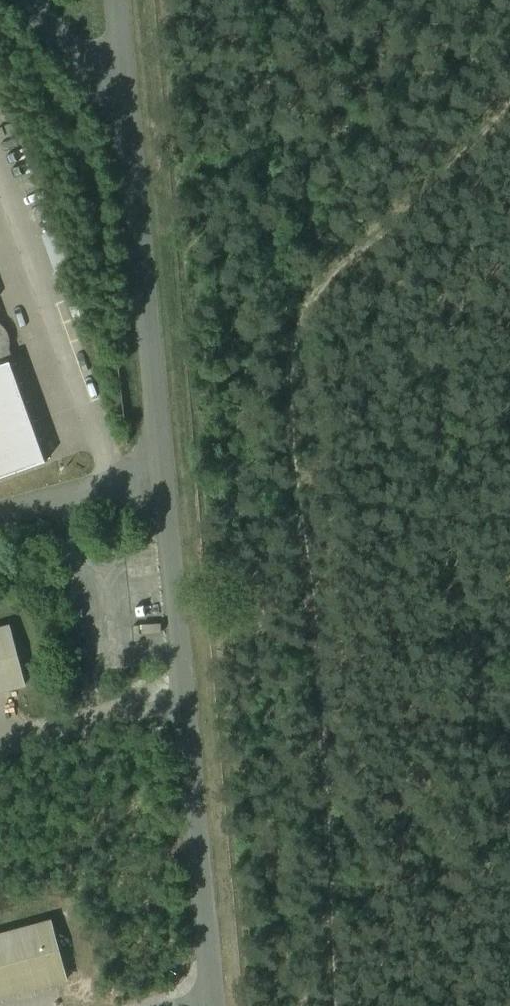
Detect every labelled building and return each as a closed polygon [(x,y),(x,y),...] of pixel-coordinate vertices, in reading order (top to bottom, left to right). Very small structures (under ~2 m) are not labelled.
[(47,463),(4,345),(0,346),(0,480),(47,463)] [(11,690),(23,687),(8,629),(0,632),(0,693),(11,690)] [(54,984),(65,981),(49,924),(0,938),(0,999),(54,984)]
